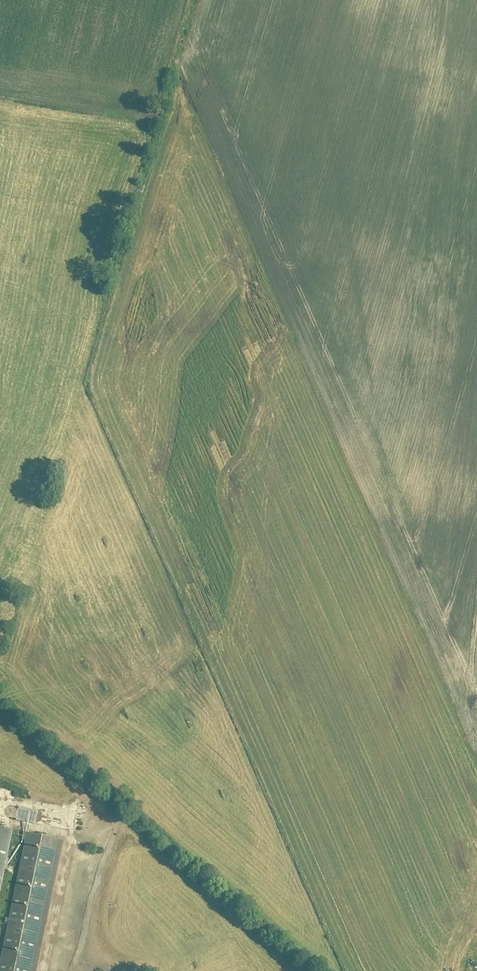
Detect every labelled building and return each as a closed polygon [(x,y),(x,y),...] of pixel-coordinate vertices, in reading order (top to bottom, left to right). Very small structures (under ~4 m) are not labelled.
[(15,828),(0,825),(0,903),(15,828)] [(58,837),(26,830),(0,955),(0,970),(30,970),(58,837)]
